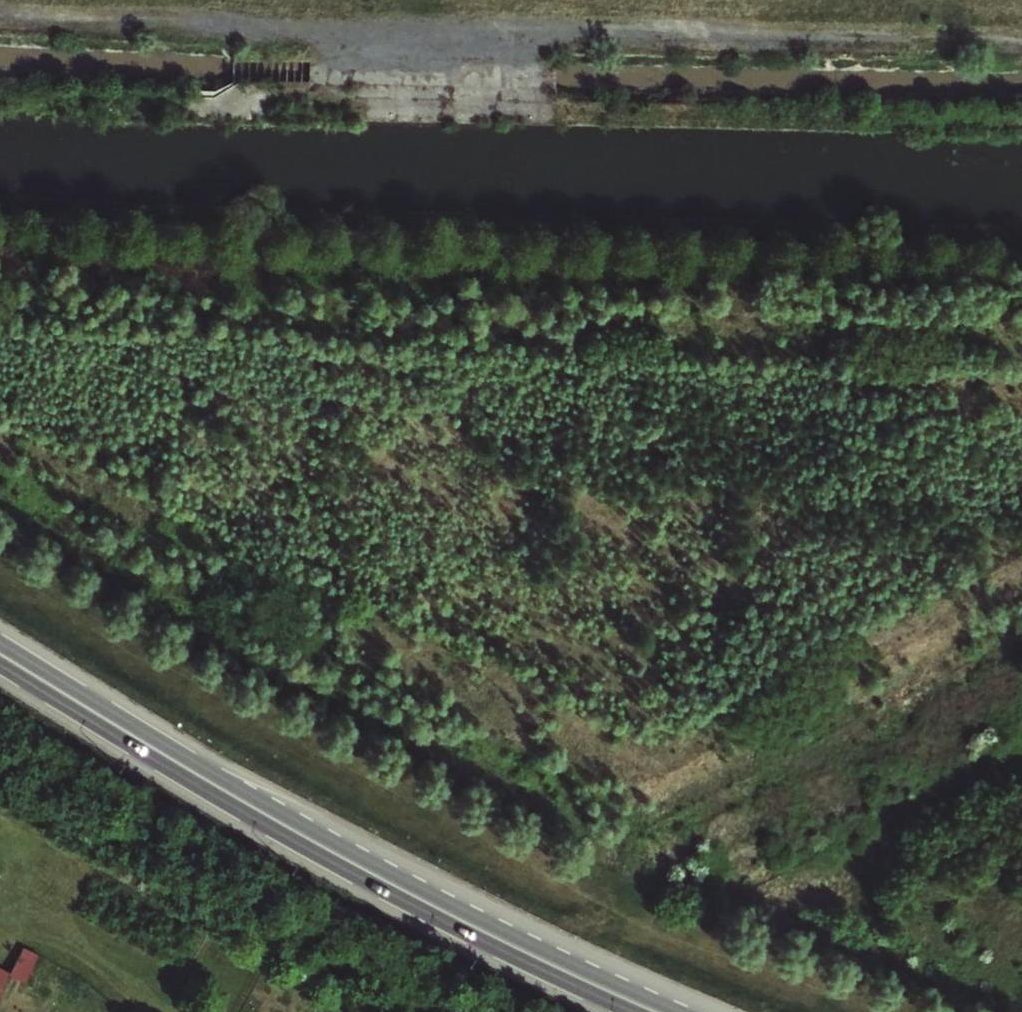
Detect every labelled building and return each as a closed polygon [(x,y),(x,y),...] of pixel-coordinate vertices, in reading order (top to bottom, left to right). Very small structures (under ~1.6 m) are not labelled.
[(15,972),(30,979),(42,951),(27,945),(15,972)] [(3,986),(10,973),(0,968),(0,985),(3,986)]
